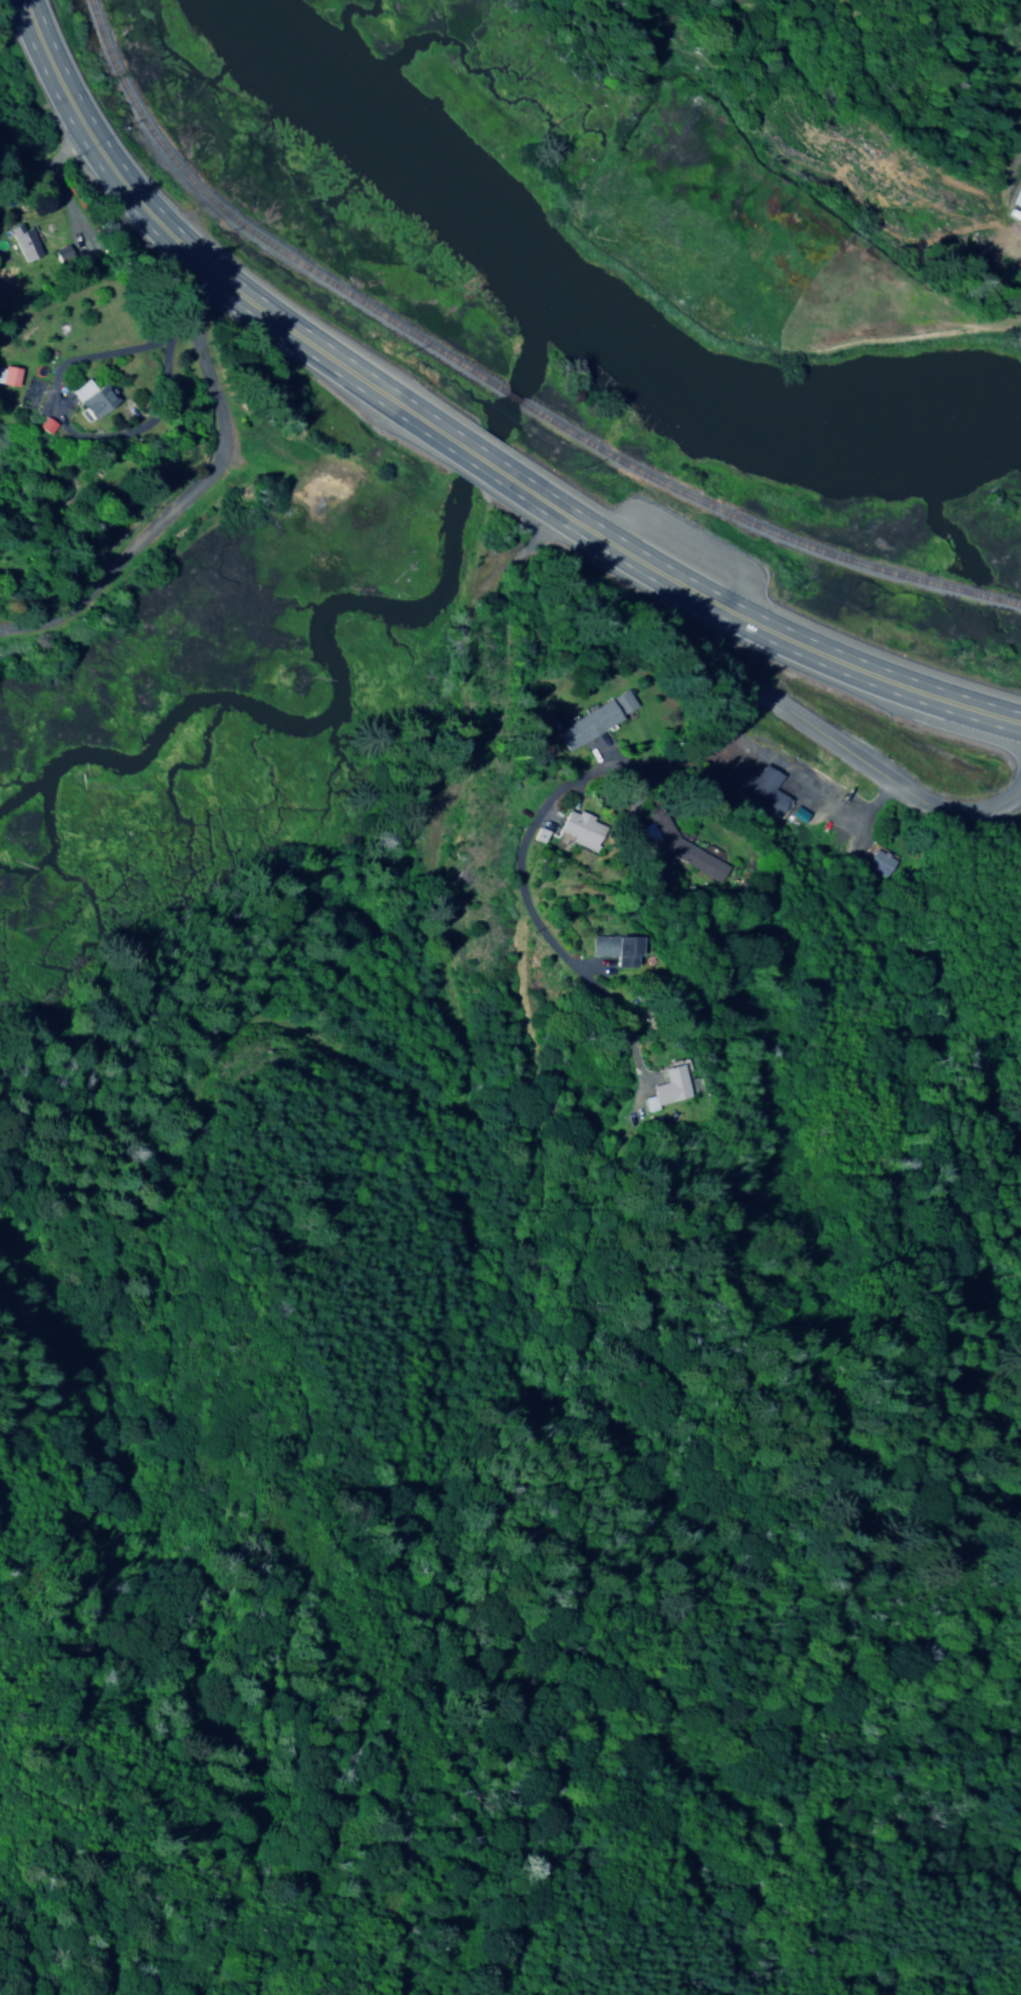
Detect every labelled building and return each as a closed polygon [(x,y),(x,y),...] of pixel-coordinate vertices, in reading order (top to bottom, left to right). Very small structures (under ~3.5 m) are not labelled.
[(1020,211),(1020,182),(1018,181),(1008,206),(1020,211)] [(20,230),(16,223),(4,229),(21,263),(38,254),(25,228),(20,230)] [(14,387),(17,369),(2,366),(2,370),(0,369),(0,385),(14,387)] [(101,382),(90,389),(85,380),(67,390),(85,420),(113,403),(101,382)] [(45,436),(52,424),(41,417),(34,428),(45,436)] [(553,731),(564,751),(635,711),(624,691),(553,731)] [(778,775),(759,765),(753,777),(729,764),(717,786),(776,818),(786,799),(770,790),(778,775)] [(724,868),(673,838),(660,813),(654,810),(640,818),(644,825),(632,833),(635,834),(637,839),(715,884),(724,868)] [(555,832),(570,838),(568,843),(594,853),(604,828),(589,823),(591,818),(574,812),(573,814),(564,811),(555,832)] [(863,870),(885,879),(894,857),(872,848),(863,870)] [(637,937),(587,937),(587,957),(611,958),(611,965),(636,965),(637,937)] [(687,1098),(679,1063),(658,1068),(662,1084),(648,1087),(650,1097),(640,1099),(643,1113),(655,1111),(654,1106),(687,1098)]
